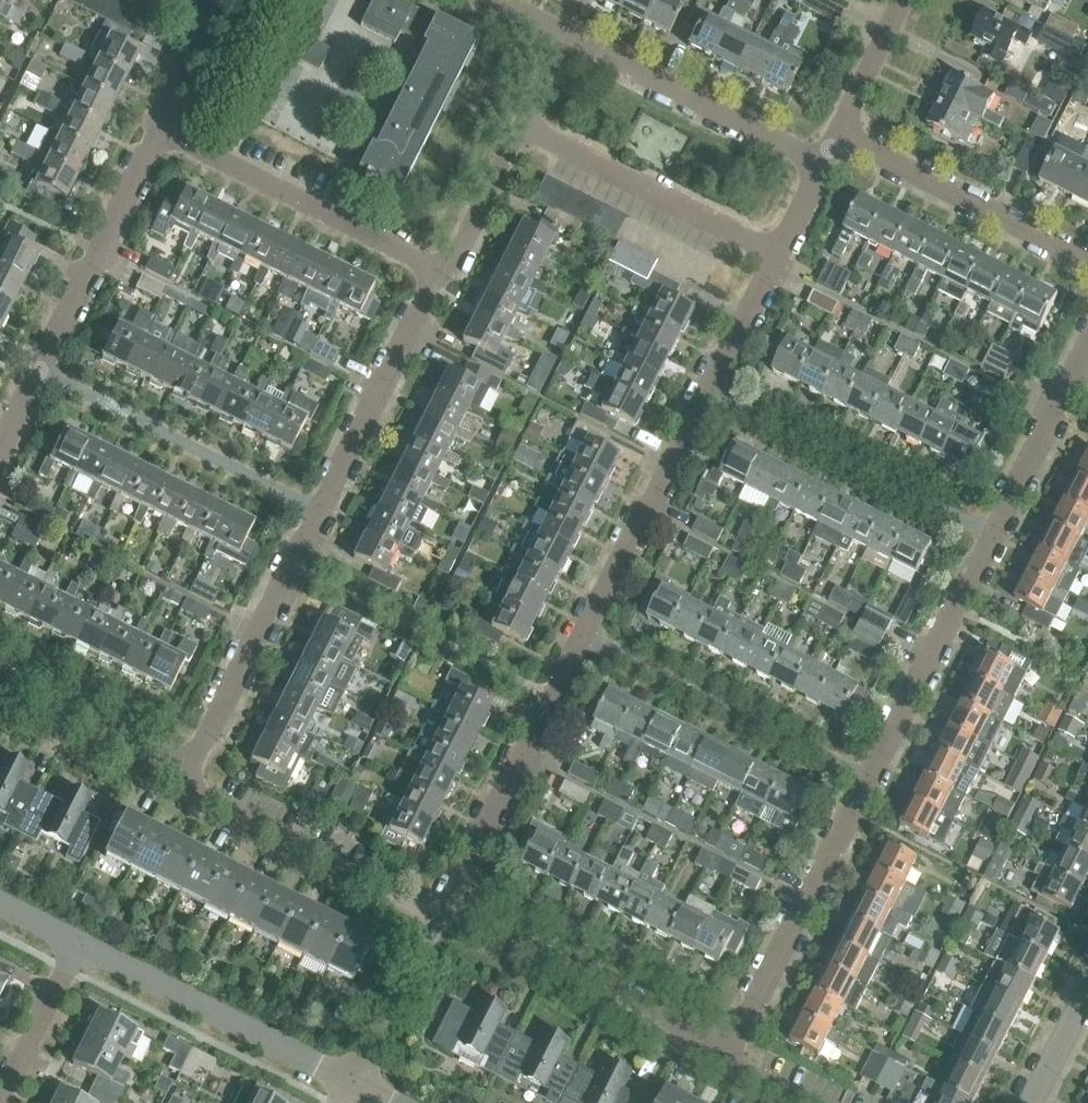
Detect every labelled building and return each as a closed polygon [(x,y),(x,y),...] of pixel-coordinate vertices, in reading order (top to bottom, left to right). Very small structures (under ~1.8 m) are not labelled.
[(88,13),(94,0),(77,0),(74,6),(88,13)] [(111,0),(94,0),(88,13),(101,20),(111,0)] [(126,4),(119,0),(111,0),(101,20),(105,22),(115,26),(126,4)] [(358,173),(366,177),(365,179),(371,182),(372,180),(401,194),(477,42),(394,0),(374,0),(360,28),(394,45),(399,35),(426,49),(375,151),(370,148),(358,173)] [(619,11),(624,0),(596,0),(619,11)] [(619,11),(643,24),(655,0),(624,0),(619,11)] [(643,24),(668,36),(682,7),(669,0),(655,0),(643,24)] [(725,12),(723,11),(716,24),(702,17),(687,46),(712,59),(740,3),(734,0),(731,0),(725,12)] [(740,3),(749,7),(752,9),(757,0),(741,0),(740,3)] [(1046,14),(1052,0),(1019,0),(1046,14)] [(740,3),(712,59),(736,71),(751,41),(737,35),(744,22),(742,21),(749,7),(740,3)] [(0,6),(0,18),(6,21),(12,10),(1,4),(0,6)] [(129,34),(141,11),(126,4),(115,26),(129,34)] [(23,15),(12,10),(6,21),(18,27),(23,15)] [(143,41),(155,18),(141,11),(129,34),(131,35),(143,41)] [(985,14),(973,38),(986,45),(980,56),(1002,67),(1007,56),(1019,62),(1030,38),(1020,32),(985,14)] [(1050,15),(1045,27),(1072,41),(1078,29),(1050,15)] [(789,27),(791,21),(783,16),(780,22),(789,27)] [(99,65),(127,79),(139,54),(125,47),(131,35),(129,34),(115,26),(105,22),(100,33),(88,56),(89,57),(88,59),(99,65)] [(751,41),(736,71),(760,83),(788,27),(780,22),(773,37),(771,36),(764,48),(751,41)] [(798,32),(788,27),(760,83),(785,95),(805,56),(792,50),(793,47),(791,45),(798,32)] [(1072,42),(1072,41),(1045,27),(1039,39),(1066,53),(1072,42)] [(319,73),(330,51),(310,41),(299,63),(319,73)] [(66,45),(65,47),(60,57),(72,62),(77,51),(66,45)] [(77,51),(72,62),(83,68),(88,59),(89,57),(88,56),(77,51)] [(1076,79),(1087,85),(1087,84),(1087,58),(1084,65),(1076,79)] [(1072,59),(1065,73),(1076,79),(1084,65),(1072,59)] [(45,68),(31,61),(23,76),(37,83),(45,68)] [(114,103),(127,79),(99,65),(87,89),(114,103)] [(954,76),(941,101),(972,116),(983,122),(988,113),(988,112),(996,98),(984,92),(985,91),(954,76)] [(102,127),(114,103),(87,89),(79,85),(74,94),(82,98),(74,113),(102,127)] [(1079,86),(1072,99),(1087,106),(1087,103),(1087,90),(1079,86)] [(1062,108),(1068,96),(1060,92),(1054,104),(1062,108)] [(1029,93),(1023,105),(1050,118),(1056,106),(1029,93)] [(36,105),(47,111),(53,99),(42,94),(41,95),(36,105)] [(53,99),(47,111),(58,117),(63,107),(64,105),(53,99)] [(959,142),(966,146),(974,131),(966,127),(972,116),(941,101),(928,126),(959,142)] [(74,113),(62,137),(89,151),(102,127),(74,113)] [(988,113),(983,122),(1000,131),(1005,121),(988,113)] [(77,176),(89,151),(52,133),(46,143),(57,148),(49,162),(77,176)] [(11,154),(22,160),(28,148),(17,142),(11,154)] [(1013,169),(1026,176),(1039,151),(1025,145),(1013,169)] [(39,154),(28,148),(22,160),(33,165),(39,154)] [(1081,165),(1066,196),(1087,207),(1087,152),(1081,165)] [(1041,183),(1066,196),(1081,165),(1056,153),(1041,183)] [(43,158),(25,195),(51,208),(56,196),(68,202),(75,189),(71,188),(77,176),(49,162),(43,158)] [(546,177),(533,201),(545,207),(557,183),(546,177)] [(557,183),(545,207),(553,212),(556,213),(569,189),(557,183)] [(569,189),(556,213),(568,219),(580,195),(569,189)] [(176,204),(165,198),(157,216),(158,216),(157,219),(155,218),(148,232),(160,238),(163,231),(168,234),(171,228),(186,235),(187,232),(191,234),(207,202),(208,199),(197,194),(196,197),(183,190),(176,204)] [(568,219),(580,225),(592,200),(580,195),(568,219)] [(849,248),(855,236),(870,244),(886,212),(861,199),(845,231),(839,242),(832,255),(842,260),(848,248),(849,248)] [(592,200),(580,225),(591,231),(603,206),(592,200)] [(182,248),(183,249),(189,252),(197,237),(211,244),(216,247),(232,215),(234,212),(223,207),(221,209),(207,202),(191,234),(187,232),(186,235),(182,248)] [(591,231),(602,237),(615,212),(603,206),(591,231)] [(510,249),(541,265),(539,269),(555,275),(559,268),(552,264),(556,257),(546,253),(559,229),(574,237),(580,225),(568,219),(556,213),(553,212),(547,222),(542,220),(537,231),(522,224),(521,226),(519,225),(513,237),(516,238),(510,249)] [(602,237),(613,242),(626,218),(615,212),(602,237)] [(870,244),(874,245),(895,256),(911,224),(886,212),(870,244)] [(245,221),(232,215),(216,247),(211,244),(206,261),(214,265),(218,257),(233,265),(235,257),(240,259),(256,227),(258,224),(246,218),(245,221)] [(613,242),(618,245),(625,248),(637,223),(626,218),(613,242)] [(625,248),(636,254),(648,229),(637,223),(625,248)] [(895,256),(902,259),(919,268),(935,236),(911,224),(895,256)] [(25,281),(38,256),(29,251),(34,240),(6,226),(0,236),(0,268),(25,281)] [(269,233),(256,227),(240,259),(235,257),(233,265),(231,273),(238,277),(246,262),(259,268),(263,271),(279,238),(281,236),(270,230),(269,233)] [(636,254),(647,260),(660,235),(648,229),(636,254)] [(658,266),(671,241),(660,235),(647,260),(658,266)] [(944,281),(960,248),(935,236),(919,268),(906,293),(914,297),(927,272),(944,281)] [(291,244),(279,238),(263,271),(259,268),(254,285),(261,288),(269,273),(281,279),(287,282),(303,250),(304,248),(292,242),(291,244)] [(649,317),(681,333),(683,334),(689,324),(686,322),(692,311),(672,300),(683,279),(658,266),(647,260),(636,254),(625,248),(618,245),(609,263),(635,276),(631,285),(658,299),(651,314),(649,317)] [(541,265),(510,249),(507,248),(501,259),(504,261),(497,273),(529,289),(527,292),(543,298),(547,291),(532,283),(539,269),(541,265)] [(984,261),(960,248),(944,281),(939,290),(963,303),(968,293),(984,261)] [(287,282),(281,279),(276,296),(289,302),(296,288),(305,292),(311,295),(327,262),(328,260),(316,254),(315,256),(303,250),(287,282)] [(864,256),(857,268),(866,273),(872,260),(864,256)] [(170,283),(175,271),(151,259),(146,271),(170,283)] [(1008,273),(1001,269),(984,261),(968,293),(992,305),(1008,273)] [(338,268),(327,262),(311,295),(305,292),(301,308),(308,312),(315,297),(329,305),(333,307),(349,274),(351,271),(340,265),(338,268)] [(12,305),(25,281),(0,268),(0,299),(12,305)] [(889,268),(882,281),(890,285),(897,272),(889,268)] [(609,288),(612,289),(618,278),(605,271),(598,285),(608,290),(609,288)] [(529,289),(497,273),(495,272),(489,283),(492,285),(486,296),(517,312),(515,316),(532,322),(536,314),(528,310),(535,295),(527,292),(529,289)] [(1033,285),(1029,284),(1008,273),(992,305),(1017,317),(1033,285)] [(329,305),(325,321),(331,324),(339,309),(358,319),(370,324),(378,305),(368,300),(377,284),(363,277),(361,280),(349,274),(333,307),(329,305)] [(823,274),(817,286),(840,298),(846,286),(823,274)] [(163,296),(167,289),(143,276),(136,289),(161,301),(163,296)] [(1058,298),(1033,285),(1017,317),(1010,330),(1020,336),(1024,329),(1039,336),(1042,330),(1058,298)] [(199,298),(215,306),(221,295),(205,287),(199,298)] [(572,307),(582,312),(592,292),(583,287),(572,307)] [(167,289),(163,296),(187,308),(191,300),(167,289)] [(838,304),(814,292),(807,304),(832,317),(838,304)] [(520,345),(521,343),(524,338),(508,330),(515,316),(517,312),(486,296),(484,295),(478,305),(481,307),(474,320),(506,336),(504,340),(520,345)] [(0,299),(0,330),(12,305),(0,299)] [(191,300),(187,308),(210,320),(214,312),(191,300)] [(962,304),(955,318),(964,323),(971,309),(962,304)] [(597,311),(590,307),(585,316),(593,319),(597,311)] [(669,356),(671,357),(677,346),(675,344),(681,333),(649,317),(651,314),(635,308),(631,315),(647,323),(639,337),(638,340),(669,356)] [(113,363),(124,369),(140,338),(145,340),(150,323),(153,318),(140,311),(132,327),(119,320),(99,360),(111,367),(113,363)] [(855,333),(863,317),(853,312),(845,328),(855,333)] [(167,326),(176,330),(182,318),(173,314),(167,326)] [(585,316),(580,326),(591,332),(596,321),(593,319),(585,316)] [(863,317),(855,333),(866,338),(874,322),(863,317)] [(506,336),(474,320),(472,318),(466,329),(469,330),(463,342),(477,349),(471,360),(504,377),(514,358),(501,346),(504,340),(506,336)] [(272,335),(283,341),(291,325),(279,320),(272,335)] [(292,329),(286,342),(297,348),(305,333),(307,328),(296,322),(292,329)] [(931,326),(922,322),(915,335),(924,339),(931,326)] [(578,327),(572,339),(580,343),(586,331),(578,327)] [(626,363),(657,379),(660,381),(665,370),(663,368),(669,356),(638,340),(639,337),(623,331),(620,338),(623,340),(615,356),(627,360),(626,363)] [(138,376),(149,382),(164,349),(170,353),(176,336),(167,332),(159,348),(145,340),(140,338),(124,369),(122,372),(136,379),(138,376)] [(893,352),(904,357),(912,341),(901,336),(893,352)] [(773,373),(798,386),(813,356),(780,338),(772,354),(780,358),(773,373)] [(912,341),(904,357),(913,362),(921,346),(912,341)] [(340,354),(316,342),(310,354),(334,366),(340,354)] [(170,353),(164,349),(149,382),(147,385),(160,391),(161,388),(173,394),(188,362),(193,364),(199,347),(192,344),(184,359),(170,353)] [(987,359),(1010,371),(1016,359),(993,347),(987,359)] [(283,349),(278,361),(285,365),(291,353),(283,349)] [(614,387),(645,403),(648,404),(653,393),(651,392),(657,379),(626,363),(627,360),(615,356),(611,355),(607,361),(623,369),(615,384),(614,387)] [(222,359),(219,358),(215,356),(207,371),(193,364),(188,362),(173,394),(171,397),(183,402),(184,400),(196,405),(212,373),(216,376),(222,359)] [(813,356),(798,386),(822,398),(837,368),(813,356)] [(331,372),(307,359),(301,371),(325,384),(331,372)] [(1010,371),(987,359),(981,370),(1005,382),(1010,371)] [(571,367),(582,373),(585,366),(574,361),(571,367)] [(943,377),(953,382),(961,366),(951,361),(943,377)] [(443,385),(437,396),(467,412),(465,416),(482,422),(485,414),(478,410),(487,391),(495,395),(501,383),(468,366),(463,377),(449,370),(448,372),(445,371),(439,383),(443,385)] [(961,366),(953,382),(961,386),(962,386),(970,371),(961,366)] [(212,373),(196,405),(195,408),(207,414),(208,412),(219,417),(235,385),(240,388),(246,371),(238,367),(230,383),(216,376),(212,373)] [(837,368),(822,398),(846,410),(862,380),(837,368)] [(867,370),(862,380),(846,410),(871,423),(886,393),(891,382),(867,370)] [(533,377),(527,389),(539,396),(546,384),(533,377)] [(639,416),(645,403),(614,387),(615,384),(599,378),(597,381),(590,378),(585,389),(607,400),(601,412),(586,405),(580,416),(607,430),(613,419),(632,429),(633,427),(636,428),(642,417),(639,416)] [(232,423),(243,429),(259,397),(264,400),(269,383),(262,379),(254,395),(240,388),(235,385),(219,417),(218,420),(230,426),(232,423)] [(982,392),(1003,404),(1010,391),(988,380),(982,392)] [(259,397),(243,429),(242,432),(253,438),(254,435),(266,440),(281,409),(287,412),(293,395),(286,391),(278,407),(264,400),(259,397)] [(871,423),(885,430),(895,435),(910,405),(886,393),(871,423)] [(266,440),(264,443),(278,450),(280,448),(291,453),(307,421),(310,423),(318,407),(293,395),(287,412),(281,409),(266,440)] [(467,412),(437,396),(434,395),(428,406),(431,408),(425,420),(455,436),(453,440),(470,446),(474,438),(458,430),(465,416),(467,412)] [(942,402),(935,417),(919,447),(944,460),(959,430),(963,422),(948,414),(952,407),(942,402)] [(910,405),(895,435),(919,447),(935,417),(910,405)] [(419,431),(413,443),(443,459),(442,463),(458,469),(462,461),(446,453),(453,440),(455,436),(425,420),(422,418),(416,429),(419,431)] [(520,437),(525,426),(514,420),(509,431),(520,437)] [(575,463),(607,479),(609,481),(615,470),(612,468),(618,457),(598,447),(603,436),(577,422),(571,435),(585,442),(576,460),(575,463)] [(531,426),(525,438),(536,444),(542,432),(531,426)] [(520,437),(509,431),(506,430),(499,444),(513,451),(520,437)] [(984,442),(959,430),(944,460),(969,472),(984,442)] [(89,443),(91,441),(77,434),(76,437),(66,431),(51,462),(47,460),(39,477),(47,481),(55,465),(68,472),(73,475),(89,443)] [(413,443),(410,442),(404,453),(407,454),(400,468),(431,483),(429,486),(447,493),(450,485),(434,477),(442,463),(443,459),(413,443)] [(62,488),(65,490),(71,493),(79,477),(91,483),(96,486),(112,455),(114,452),(103,447),(102,450),(89,443),(73,475),(68,472),(62,488)] [(718,488),(724,477),(746,488),(761,458),(736,446),(725,467),(717,463),(707,483),(718,488)] [(531,455),(520,449),(513,463),(524,469),(531,455)] [(86,501),(88,502),(94,505),(102,489),(116,496),(121,498),(136,467),(138,465),(126,459),(125,461),(112,455),(96,486),(91,483),(86,501)] [(601,491),(607,479),(575,463),(576,460),(560,455),(557,461),(559,463),(551,479),(565,484),(563,487),(594,503),(597,505),(603,492),(601,491)] [(1077,478),(1087,483),(1087,457),(1077,478)] [(770,501),(785,471),(761,458),(746,488),(770,501)] [(395,477),(389,490),(420,506),(418,509),(435,515),(438,508),(422,500),(429,486),(431,483),(400,468),(397,466),(392,476),(395,477)] [(147,473),(136,467),(121,498),(116,496),(110,513),(118,517),(126,501),(139,508),(143,510),(159,479),(160,476),(148,470),(147,473)] [(785,471),(770,501),(767,506),(777,511),(780,506),(794,513),(810,483),(785,471)] [(476,489),(489,496),(495,484),(482,477),(476,489)] [(552,511),(582,527),(585,528),(591,517),(588,515),(594,503),(563,487),(565,484),(551,479),(549,478),(545,485),(561,493),(554,507),(552,511)] [(1077,478),(1065,502),(1087,514),(1087,483),(1077,478)] [(171,485),(159,479),(143,510),(139,508),(134,525),(141,529),(149,513),(162,519),(167,522),(183,490),(184,488),(172,482),(171,485)] [(818,525),(823,516),(834,495),(810,483),(794,513),(818,525)] [(383,501),(377,514),(408,530),(407,532),(424,538),(427,531),(411,523),(418,509),(420,506),(389,490),(386,488),(380,499),(383,501)] [(473,488),(468,499),(484,507),(489,496),(473,488)] [(162,519),(156,536),(166,542),(176,526),(185,530),(190,533),(206,502),(207,500),(195,493),(194,496),(183,490),(167,522),(162,519)] [(812,537),(836,550),(842,538),(858,508),(834,495),(823,516),(818,525),(812,537)] [(24,511),(34,516),(48,523),(52,516),(55,511),(31,499),(24,511)] [(217,508),(206,502),(190,533),(185,530),(179,548),(187,552),(195,535),(208,542),(214,545),(230,514),(231,512),(219,505),(217,508)] [(549,516),(541,532),(540,533),(571,549),(574,550),(579,540),(576,539),(582,527),(552,511),(554,507),(537,502),(534,508),(549,516)] [(1053,526),(1080,540),(1087,525),(1087,514),(1065,502),(1053,526)] [(858,508),(842,538),(836,550),(846,554),(852,543),(867,550),(882,520),(858,508)] [(52,516),(48,523),(60,529),(67,516),(55,510),(55,511),(52,516)] [(408,530),(377,514),(374,512),(368,523),(371,524),(365,537),(396,553),(395,556),(411,562),(415,555),(399,547),(407,532),(408,530)] [(240,519),(230,514),(214,545),(208,542),(202,560),(210,564),(215,554),(246,569),(257,548),(245,542),(255,524),(242,517),(240,519)] [(16,529),(40,541),(47,528),(22,516),(16,529)] [(717,544),(724,532),(699,519),(693,531),(717,544)] [(0,522),(0,531),(7,535),(12,525),(1,520),(0,522)] [(496,526),(484,520),(477,533),(490,540),(496,526)] [(891,563),(906,533),(882,520),(867,550),(891,563)] [(83,522),(76,537),(95,547),(102,532),(83,522)] [(564,562),(571,549),(540,533),(541,532),(526,524),(522,532),(529,536),(521,551),(529,554),(528,557),(559,573),(562,574),(567,563),(564,562)] [(1080,540),(1053,526),(1040,551),(1079,570),(1087,554),(1087,544),(1080,540)] [(465,543),(471,532),(462,527),(457,538),(465,543)] [(931,545),(906,533),(891,563),(925,580),(939,554),(929,549),(931,545)] [(365,537),(362,535),(357,546),(359,548),(353,560),(373,570),(367,581),(394,595),(401,583),(385,575),(395,556),(396,553),(365,537)] [(102,536),(97,546),(107,551),(108,549),(104,537),(102,536)] [(683,549),(708,562),(715,550),(690,537),(683,549)] [(732,552),(741,557),(749,542),(739,538),(732,552)] [(749,542),(741,557),(751,561),(757,547),(749,542)] [(448,577),(459,554),(449,548),(437,571),(448,577)] [(516,580),(547,596),(550,597),(555,587),(552,586),(559,573),(528,557),(529,554),(521,551),(513,549),(510,555),(525,563),(518,576),(516,580)] [(789,582),(797,568),(802,558),(789,551),(785,560),(788,562),(780,577),(789,582)] [(1079,570),(1040,551),(1028,575),(1056,588),(1069,595),(1081,571),(1079,570)] [(104,571),(108,562),(95,555),(90,564),(104,571)] [(469,578),(476,562),(466,557),(458,572),(469,578)] [(720,574),(731,579),(739,562),(729,557),(720,574)] [(5,611),(22,580),(26,582),(30,569),(31,565),(22,560),(14,576),(0,569),(0,609),(5,611)] [(739,562),(731,579),(740,584),(748,567),(739,562)] [(146,570),(157,575),(161,569),(150,563),(146,570)] [(125,568),(117,564),(112,574),(120,578),(125,568)] [(797,568),(789,582),(799,587),(806,573),(797,568)] [(22,580),(5,611),(4,614),(16,620),(17,617),(29,623),(45,592),(50,594),(55,577),(47,573),(45,577),(30,569),(26,582),(22,580)] [(541,609),(547,596),(516,580),(518,576),(502,571),(498,579),(505,583),(500,598),(506,600),(504,604),(535,620),(538,621),(543,610),(541,609)] [(1069,595),(1056,589),(1028,575),(1015,600),(1028,606),(1022,618),(1049,631),(1055,619),(1056,620),(1069,595)] [(196,582),(190,594),(214,607),(221,593),(196,582)] [(770,598),(780,603),(787,588),(778,583),(770,598)] [(45,592),(29,623),(28,626),(39,631),(40,629),(52,635),(68,603),(73,605),(78,589),(71,585),(63,601),(50,594),(45,592)] [(787,588),(780,603),(790,608),(797,593),(787,588)] [(828,602),(838,607),(845,593),(836,588),(828,602)] [(648,620),(673,633),(688,603),(663,590),(648,620)] [(845,593),(838,607),(847,612),(855,598),(845,593)] [(179,609),(184,600),(171,594),(167,603),(179,609)] [(490,595),(489,596),(486,602),(501,610),(492,629),(476,621),(470,633),(497,647),(503,636),(522,645),(523,644),(526,645),(532,633),(529,632),(535,620),(504,604),(506,600),(500,598),(490,595)] [(68,603),(52,635),(51,637),(62,643),(63,641),(75,647),(91,614),(97,617),(100,607),(102,601),(95,597),(87,613),(73,605),(68,603)] [(697,645),(721,658),(737,627),(741,618),(729,612),(733,604),(721,599),(712,615),(697,645)] [(211,611),(188,600),(181,612),(205,623),(211,611)] [(428,616),(432,607),(419,600),(414,609),(428,616)] [(673,633),(697,645),(712,615),(688,603),(673,633)] [(91,614),(75,647),(74,649),(86,655),(87,653),(99,659),(115,626),(121,629),(126,613),(118,609),(115,615),(100,607),(97,617),(91,614)] [(817,623),(827,629),(836,613),(825,607),(817,623)] [(863,620),(887,633),(894,620),(869,607),(863,620)] [(836,613),(827,629),(837,633),(845,617),(836,613)] [(721,658),(745,670),(765,631),(741,618),(737,627),(721,658)] [(316,634),(310,645),(342,661),(340,666),(356,671),(360,664),(355,661),(364,643),(369,645),(376,633),(348,619),(343,630),(322,620),(321,622),(319,621),(314,633),(316,634)] [(122,670),(134,646),(138,638),(144,641),(149,625),(141,621),(134,636),(121,629),(115,626),(99,659),(97,661),(109,667),(110,664),(122,670)] [(745,670),(769,682),(785,652),(793,637),(768,624),(765,631),(745,670)] [(853,638),(878,651),(885,638),(860,625),(853,638)] [(122,670),(120,673),(130,677),(131,674),(145,682),(161,650),(165,652),(172,636),(165,632),(157,648),(144,641),(138,638),(134,646),(122,670)] [(161,650),(145,682),(144,684),(155,690),(157,687),(169,693),(184,662),(188,664),(196,648),(183,642),(173,656),(165,652),(161,650)] [(304,657),(299,668),(331,684),(329,689),(344,694),(348,688),(333,680),(340,666),(342,661),(310,645),(310,646),(307,645),(302,656),(304,657)] [(988,655),(975,680),(1015,700),(1028,675),(1025,674),(1031,662),(1003,648),(997,660),(988,655)] [(769,682),(794,695),(809,664),(785,652),(769,682)] [(818,707),(833,677),(809,664),(794,695),(818,707)] [(331,684),(299,668),(298,669),(296,668),(291,679),(293,680),(287,691),(319,708),(317,712),(333,718),(344,694),(329,689),(331,684)] [(448,713),(479,730),(480,729),(482,730),(488,720),(485,718),(491,706),(472,697),(478,686),(451,672),(445,683),(460,691),(450,710),(448,713)] [(858,690),(833,677),(818,707),(843,720),(858,690)] [(1064,684),(1074,689),(1076,684),(1067,679),(1064,684)] [(1016,701),(1015,700),(975,680),(962,704),(1004,725),(1016,701)] [(387,698),(393,686),(383,682),(377,693),(387,698)] [(281,704),(275,716),(307,732),(305,736),(315,740),(321,742),(324,735),(309,727),(317,712),(319,708),(287,691),(286,692),(284,691),(278,703),(281,704)] [(636,705),(611,692),(596,722),(591,730),(606,737),(600,748),(611,754),(621,734),(621,735),(636,705)] [(376,693),(370,704),(381,709),(386,699),(376,693)] [(404,706),(392,700),(386,712),(398,718),(404,706)] [(1076,700),(1070,711),(1082,717),(1087,706),(1076,700)] [(992,749),(1004,725),(962,704),(950,728),(978,743),(992,749)] [(436,737),(467,754),(468,753),(470,754),(476,743),(473,742),(479,730),(448,713),(450,710),(434,705),(431,710),(446,718),(437,734),(436,737)] [(635,768),(640,759),(661,717),(636,705),(621,735),(616,746),(630,753),(624,763),(635,768)] [(1042,714),(1057,722),(1061,714),(1046,706),(1042,714)] [(367,732),(373,720),(355,711),(350,723),(367,732)] [(1053,730),(1057,722),(1042,714),(1038,722),(1053,730)] [(307,732),(275,716),(274,717),(272,715),(267,726),(269,727),(263,739),(295,754),(293,759),(301,762),(309,765),(313,758),(308,756),(315,740),(305,736),(307,732)] [(665,769),(685,730),(661,717),(640,759),(652,765),(648,773),(660,779),(665,769)] [(1067,717),(1063,725),(1078,733),(1082,725),(1067,717)] [(394,728),(381,722),(374,736),(387,742),(394,728)] [(1074,741),(1078,733),(1063,725),(1059,732),(1074,741)] [(424,760),(456,777),(456,776),(458,777),(464,766),(462,765),(467,754),(436,737),(437,734),(421,728),(418,735),(410,752),(426,757),(424,760)] [(966,767),(978,743),(950,728),(938,752),(966,767)] [(1035,739),(1045,744),(1050,733),(1040,728),(1035,739)] [(689,781),(694,772),(709,742),(685,730),(665,769),(689,781)] [(293,759),(295,754),(263,739),(261,737),(255,750),(257,752),(252,762),(262,767),(256,779),(285,794),(301,762),(293,759)] [(358,754),(363,744),(352,738),(347,749),(358,754)] [(714,794),(719,784),(734,754),(709,742),(694,772),(689,781),(714,794)] [(377,750),(369,746),(363,758),(371,762),(377,750)] [(1021,755),(1017,762),(1033,770),(1036,763),(1039,758),(1023,750),(1021,755)] [(412,783),(444,800),(445,799),(447,800),(452,789),(450,788),(456,777),(424,760),(426,757),(410,752),(406,758),(422,766),(414,780),(412,783)] [(967,798),(979,774),(966,767),(938,752),(925,776),(967,798)] [(743,796),(758,767),(734,754),(719,784),(743,796)] [(0,773),(0,812),(9,817),(4,828),(16,834),(38,792),(20,783),(25,772),(6,762),(0,773)] [(593,789),(600,776),(575,763),(569,776),(593,789)] [(337,775),(345,780),(350,771),(337,765),(332,773),(337,775)] [(357,766),(350,778),(358,782),(364,770),(357,766)] [(1038,774),(1054,781),(1058,774),(1042,766),(1038,774)] [(1084,766),(1078,778),(1087,784),(1087,768),(1084,766)] [(767,808),(782,779),(758,767),(743,796),(756,803),(750,816),(761,821),(767,808)] [(312,793),(324,799),(337,775),(332,773),(325,769),(312,793)] [(1011,774),(1005,786),(1021,794),(1027,782),(1011,774)] [(1050,789),(1054,781),(1038,774),(1034,781),(1050,789)] [(401,807),(432,823),(433,822),(435,823),(441,812),(438,811),(444,800),(412,783),(414,780),(398,775),(395,781),(410,789),(403,803),(401,807)] [(967,798),(925,776),(913,801),(941,815),(950,820),(954,822),(967,798)] [(807,792),(782,779),(767,808),(782,816),(775,830),(792,839),(803,817),(796,813),(805,797),(807,792)] [(584,807),(591,794),(566,781),(559,794),(584,807)] [(608,796),(618,801),(625,788),(615,783),(608,796)] [(329,807),(342,814),(354,791),(340,784),(329,807)] [(807,792),(805,797),(815,802),(821,791),(810,786),(807,792)] [(360,788),(348,811),(361,818),(373,794),(360,788)] [(625,788),(618,801),(627,806),(634,792),(625,788)] [(1083,796),(1071,790),(1066,801),(1086,812),(1080,825),(1087,829),(1087,799),(1083,796)] [(63,805),(41,794),(38,792),(16,834),(36,844),(42,832),(72,847),(66,859),(79,865),(100,824),(81,814),(87,803),(69,793),(63,805)] [(398,812),(388,832),(382,843),(399,852),(405,841),(419,848),(420,846),(423,848),(429,836),(426,835),(432,823),(401,807),(403,803),(386,798),(383,804),(398,812)] [(596,818),(606,823),(615,806),(605,801),(596,818)] [(950,820),(941,815),(913,801),(900,826),(928,840),(936,825),(940,828),(944,826),(946,827),(950,820)] [(1014,822),(1030,830),(1033,822),(1030,820),(1036,808),(1024,801),(1014,822)] [(992,811),(1008,819),(1012,811),(996,803),(992,811)] [(615,806),(606,823),(617,828),(626,812),(615,806)] [(656,820),(667,826),(674,812),(663,807),(656,820)] [(674,812),(667,826),(676,830),(683,816),(674,812)] [(105,857),(130,870),(152,828),(126,816),(105,857)] [(1080,825),(1065,818),(1059,830),(1073,837),(1067,849),(1087,860),(1087,829),(1080,825)] [(1026,838),(1030,830),(1014,822),(1010,830),(1026,838)] [(548,879),(563,849),(567,841),(534,824),(519,852),(528,856),(523,866),(548,879)] [(982,833),(994,841),(1000,832),(987,824),(982,833)] [(646,843),(655,848),(664,831),(654,826),(646,843)] [(152,828),(130,870),(155,883),(176,841),(152,828)] [(664,831),(655,848),(665,853),(674,836),(664,831)] [(705,845),(716,850),(723,836),(712,831),(705,845)] [(723,836),(716,850),(725,855),(732,841),(723,836)] [(990,863),(997,847),(981,839),(973,854),(990,863)] [(155,883),(179,895),(201,853),(176,841),(155,883)] [(990,863),(983,876),(997,882),(1012,852),(998,845),(998,847),(997,847),(990,863)] [(877,872),(905,886),(918,861),(890,847),(877,872)] [(548,879),(572,891),(587,861),(563,849),(548,879)] [(739,863),(765,876),(772,862),(747,849),(739,863)] [(1083,888),(1087,878),(1087,860),(1067,849),(1061,861),(1051,855),(1044,868),(1083,888)] [(694,867),(704,872),(712,855),(702,850),(694,867)] [(611,873),(596,903),(620,916),(640,878),(626,871),(633,856),(623,851),(611,873)] [(179,895),(204,908),(225,866),(201,853),(179,895)] [(712,855),(704,872),(713,877),(722,860),(712,855)] [(19,862),(7,856),(2,867),(13,873),(19,862)] [(572,891),(596,903),(611,873),(587,861),(572,891)] [(647,864),(640,878),(620,916),(645,928),(660,898),(664,889),(651,883),(658,869),(647,864)] [(204,908),(228,920),(250,878),(225,866),(204,908)] [(1031,893),(1042,898),(1070,913),(1083,888),(1044,868),(1039,866),(1034,875),(1039,878),(1031,893)] [(762,880),(737,867),(730,880),(755,893),(762,880)] [(918,893),(905,886),(877,872),(864,896),(902,915),(909,902),(912,904),(918,893)] [(228,920),(253,933),(274,891),(250,878),(228,920)] [(253,933),(277,945),(299,903),(274,891),(253,933)] [(904,916),(864,896),(852,920),(892,940),(904,916)] [(645,928),(669,940),(684,910),(660,898),(645,928)] [(944,906),(960,914),(964,906),(948,898),(944,906)] [(99,903),(91,918),(103,924),(111,909),(99,903)] [(277,945),(302,958),(323,916),(299,903),(277,945)] [(956,921),(960,914),(944,906),(940,914),(956,921)] [(1016,942),(1016,943),(1047,958),(1060,933),(1054,930),(1058,923),(1035,911),(1034,914),(1021,907),(1014,923),(1016,925),(1009,939),(1016,942)] [(970,909),(966,917),(981,925),(985,917),(970,909)] [(669,940),(693,953),(708,923),(684,910),(669,940)] [(708,923),(693,953),(718,965),(725,952),(735,956),(750,927),(740,922),(738,925),(714,912),(708,923)] [(987,915),(982,925),(992,930),(997,921),(987,915)] [(302,958),(326,970),(348,928),(323,916),(302,958)] [(978,932),(981,925),(966,917),(962,924),(978,932)] [(879,964),(892,940),(852,920),(840,944),(879,964)] [(348,928),(326,970),(352,983),(373,941),(348,928)] [(1035,983),(1047,958),(1016,943),(1016,942),(1009,939),(996,963),(1007,968),(1035,983)] [(867,989),(879,964),(840,944),(827,968),(867,989)] [(920,955),(935,962),(939,955),(924,947),(920,955)] [(185,963),(198,970),(205,958),(191,951),(185,963)] [(931,970),(935,962),(920,955),(916,962),(931,970)] [(945,958),(941,966),(957,973),(961,966),(945,958)] [(1022,1007),(1035,983),(1007,968),(996,963),(984,988),(994,993),(1022,1007)] [(953,981),(957,973),(941,966),(937,973),(953,981)] [(815,993),(843,1007),(855,1013),(867,989),(827,968),(815,993)] [(472,987),(462,981),(457,992),(467,997),(472,987)] [(843,1007),(815,993),(803,1017),(831,1031),(843,1007)] [(982,1017),(1010,1031),(1022,1007),(994,993),(982,1017)] [(896,1003),(911,1011),(915,1004),(899,995),(896,1003)] [(484,1070),(497,1077),(517,1035),(499,1026),(505,1015),(485,1005),(479,1016),(454,1003),(433,1045),(453,1055),(459,1044),(489,1060),(484,1070)] [(907,1019),(911,1011),(896,1003),(892,1011),(907,1019)] [(921,1006),(917,1014),(932,1022),(936,1014),(921,1006)] [(86,1040),(123,1059),(131,1063),(144,1037),(95,1012),(88,1027),(92,1029),(86,1040)] [(1010,1031),(982,1017),(973,1013),(961,1037),(969,1041),(998,1056),(1010,1031)] [(913,1022),(905,1038),(916,1044),(925,1028),(928,1030),(932,1022),(917,1014),(913,1022)] [(831,1031),(803,1017),(790,1042),(818,1056),(826,1042),(839,1049),(845,1038),(831,1031)] [(546,1101),(549,1102),(561,1102),(574,1076),(564,1070),(567,1065),(561,1062),(569,1047),(544,1034),(538,1046),(517,1035),(497,1077),(517,1087),(522,1076),(550,1091),(546,1101)] [(957,1066),(985,1080),(998,1056),(969,1041),(961,1037),(949,1061),(949,1062),(957,1066)] [(181,1074),(192,1051),(169,1039),(163,1050),(176,1057),(170,1068),(181,1074)] [(86,1040),(73,1066),(97,1078),(90,1090),(115,1102),(116,1102),(123,1089),(129,1076),(117,1071),(123,1059),(86,1040)] [(874,1054),(889,1062),(893,1054),(878,1046),(874,1054)] [(217,1064),(192,1051),(181,1074),(191,1079),(197,1067),(212,1074),(217,1064)] [(875,1086),(888,1062),(873,1054),(861,1078),(875,1086)] [(889,1062),(905,1069),(909,1062),(893,1054),(889,1062)] [(970,1102),(973,1102),(985,1080),(957,1066),(949,1062),(936,1086),(970,1102)] [(903,1070),(889,1063),(876,1086),(891,1094),(903,1070)] [(583,1069),(578,1067),(574,1076),(561,1102),(640,1102),(642,1099),(623,1089),(629,1078),(604,1065),(598,1077),(583,1069)] [(172,1083),(160,1077),(153,1090),(166,1096),(172,1083)] [(936,1086),(927,1081),(921,1093),(931,1098),(929,1102),(970,1102),(936,1086)] [(244,1087),(236,1102),(277,1102),(244,1087)] [(90,1090),(84,1102),(60,1091),(54,1102),(115,1102),(90,1090)] [(669,1092),(663,1102),(691,1102),(669,1092)]
